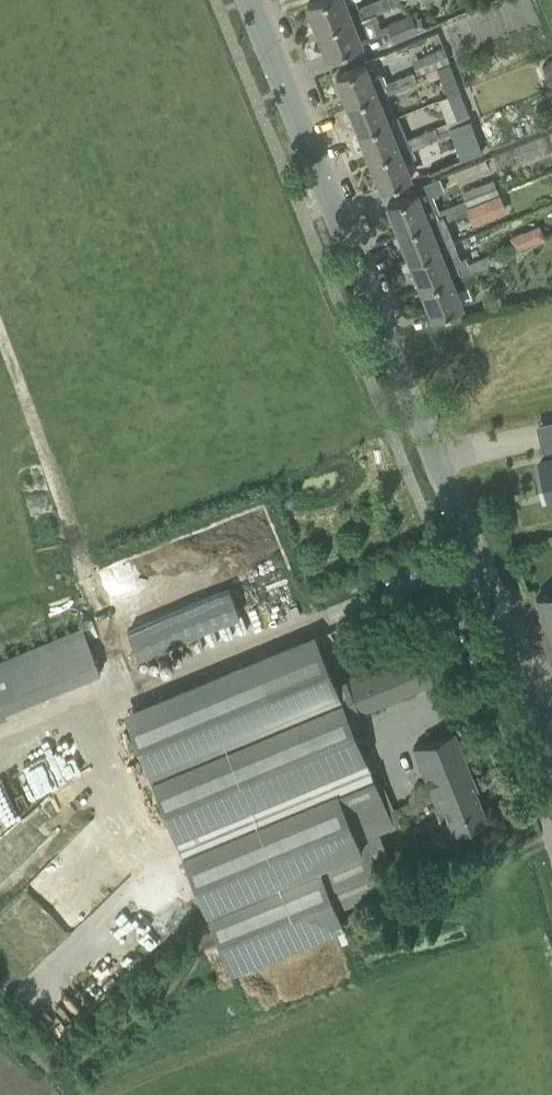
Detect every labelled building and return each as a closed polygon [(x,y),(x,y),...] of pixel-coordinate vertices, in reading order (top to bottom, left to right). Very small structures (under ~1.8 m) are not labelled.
[(357,7),(355,1),(344,5),(342,0),(316,0),(307,4),(317,29),(359,13),(357,7)] [(406,1),(406,0),(375,0),(368,3),(372,14),(406,1)] [(359,43),(359,41),(370,36),(365,23),(374,20),(372,14),(368,3),(357,7),(359,13),(317,29),(328,55),(359,43)] [(413,12),(386,23),(394,42),(426,29),(420,16),(415,18),(413,12)] [(449,61),(443,47),(424,55),(430,69),(449,61)] [(384,83),(374,60),(336,76),(347,104),(376,93),(385,88),(383,83),(384,83)] [(402,88),(416,82),(413,75),(411,71),(398,77),(402,88)] [(460,92),(453,74),(441,79),(448,97),(460,92)] [(402,88),(398,77),(384,83),(383,83),(385,88),(388,94),(402,88)] [(460,92),(448,97),(438,100),(446,122),(468,114),(460,92)] [(386,120),(376,93),(347,104),(358,132),(386,120)] [(435,127),(420,133),(424,144),(439,138),(453,132),(451,127),(470,119),(468,114),(446,122),(435,127)] [(408,144),(406,139),(396,116),(386,120),(358,132),(369,159),(408,144)] [(475,133),(470,119),(451,127),(453,132),(456,140),(475,133)] [(409,176),(402,159),(415,154),(412,149),(424,144),(420,133),(406,139),(408,144),(369,159),(381,187),(409,176)] [(466,204),(498,192),(492,179),(460,191),(464,200),(465,205),(466,204)] [(436,217),(434,212),(438,210),(427,181),(408,188),(410,195),(387,204),(399,232),(427,221),(436,217)] [(468,210),(466,204),(465,205),(464,200),(449,205),(453,216),(468,210)] [(449,205),(443,208),(447,219),(453,216),(449,205)] [(410,260),(438,249),(427,221),(399,232),(410,260)] [(538,227),(511,238),(516,249),(543,238),(538,227)] [(476,272),(471,261),(467,263),(465,256),(460,258),(454,242),(438,249),(410,260),(421,287),(449,276),(459,272),(463,270),(466,276),(476,272)] [(476,272),(489,267),(485,256),(471,261),(476,272)] [(449,276),(421,287),(432,316),(452,308),(460,305),(449,276)] [(538,464),(544,489),(551,487),(551,461),(538,464)] [(536,598),(551,637),(551,591),(536,598)] [(82,626),(0,660),(0,712),(100,671),(82,626)] [(314,632),(122,711),(230,972),(343,926),(336,909),(385,889),(374,862),(364,838),(378,832),(399,824),(381,782),(376,784),(357,736),(349,717),(335,684),(314,632)] [(419,649),(335,684),(349,717),(413,692),(433,684),(419,649)] [(434,804),(447,835),(486,819),(474,790),(476,789),(452,731),(414,746),(437,804),(434,804)] [(33,810),(7,740),(0,743),(0,822),(33,810)]
